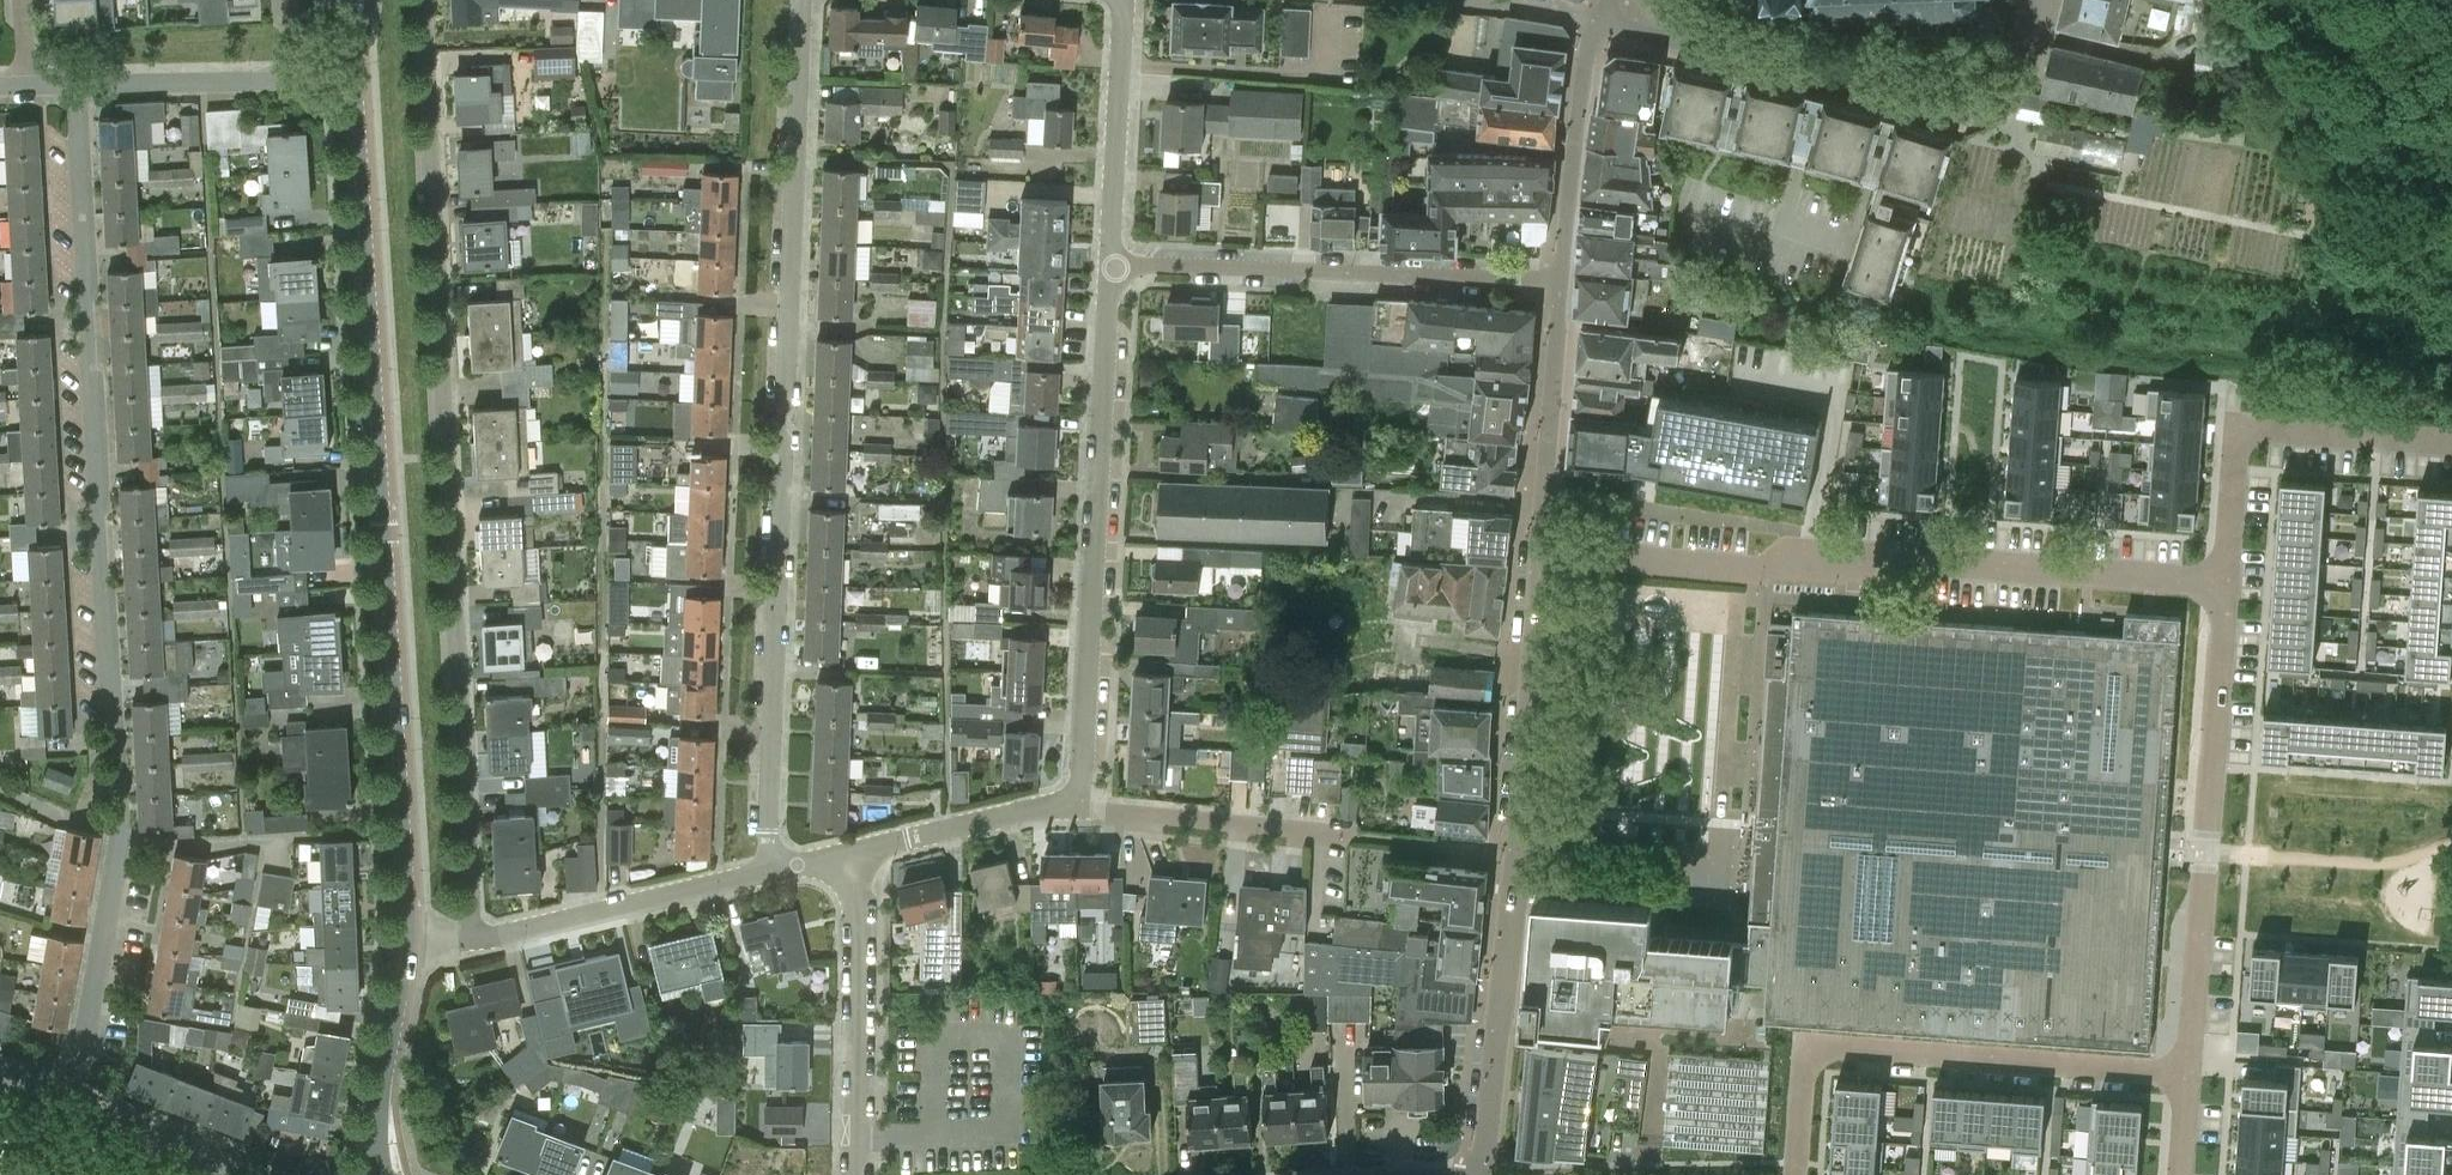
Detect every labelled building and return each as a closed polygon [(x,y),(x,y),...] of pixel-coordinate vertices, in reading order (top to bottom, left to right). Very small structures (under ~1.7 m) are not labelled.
[(60,20),(65,20),(66,32),(114,29),(113,0),(59,0),(60,20)] [(199,23),(230,21),(229,15),(252,13),(251,0),(197,0),(199,23)] [(453,22),(498,19),(498,3),(517,3),(562,6),(562,8),(578,9),(579,0),(452,0),(453,22)] [(617,26),(636,27),(637,17),(656,17),(656,9),(684,10),(684,16),(702,17),(702,30),(693,29),(692,58),(688,58),(686,58),(684,59),(682,61),(681,63),(681,66),(681,68),(681,70),(682,72),(684,73),(685,74),(688,75),(696,76),(695,97),(731,99),(736,0),(618,0),(617,26)] [(1230,6),(1230,3),(1207,2),(1207,0),(1205,0),(1195,0),(1195,1),(1172,0),(1172,5),(1169,5),(1164,9),(1164,19),(1168,23),(1171,23),(1170,53),(1172,53),(1172,42),(1190,43),(1190,49),(1228,50),(1228,47),(1230,6)] [(1993,8),(1994,7),(1993,5),(1993,0),(1817,0),(1817,17),(1812,22),(1815,24),(1819,19),(1837,18),(1838,25),(1842,24),(1842,19),(1860,18),(1861,24),(1865,24),(1865,18),(1884,17),(1884,23),(1889,23),(1888,17),(1908,16),(1908,22),(1909,22),(1910,31),(1908,31),(1909,35),(1912,35),(1912,33),(1931,32),(1931,34),(1935,34),(1935,30),(1934,30),(1933,21),(1935,21),(1934,15),(1954,14),(1954,20),(1958,20),(1958,24),(1967,24),(1967,28),(1976,36),(1990,35),(1999,26),(1998,13),(1993,8)] [(2059,25),(2120,41),(2130,0),(2065,0),(2059,25)] [(2185,3),(2180,2),(2175,26),(2200,31),(2191,79),(2217,84),(2220,66),(2227,30),(2231,11),(2233,0),(2186,0),(2185,3)] [(954,7),(917,4),(914,35),(932,37),(931,48),(965,51),(965,59),(984,61),(987,25),(967,23),(967,26),(953,25),(954,7)] [(2154,4),(2150,20),(2166,24),(2170,8),(2154,4)] [(1230,6),(1228,47),(1261,49),(1263,7),(1230,6)] [(1308,55),(1310,7),(1281,6),(1279,54),(1308,55)] [(857,17),(858,8),(830,7),(829,44),(856,45),(856,39),(885,40),(885,47),(904,48),(905,16),(885,15),(885,18),(857,17)] [(1053,15),(1020,12),(1018,39),(1050,42),(1049,57),(1054,57),(1053,65),(1072,67),(1074,51),(1076,27),(1052,25),(1053,15)] [(1518,18),(1508,17),(1505,34),(1494,32),(1494,29),(1404,19),(1395,92),(1403,92),(1438,94),(1558,111),(1558,110),(1560,110),(1571,35),(1564,26),(1518,18)] [(572,42),(571,25),(549,26),(550,43),(572,42)] [(1003,62),(1004,39),(988,38),(986,61),(1003,62)] [(2100,56),(2054,45),(2041,93),(2051,95),(2135,112),(2145,68),(2100,58),(2100,56)] [(535,78),(574,76),(573,46),(533,48),(535,78)] [(1594,110),(1636,116),(1657,119),(1662,62),(1646,60),(1646,59),(1618,55),(1607,63),(1601,109),(1595,108),(1594,110)] [(458,119),(486,117),(499,116),(499,118),(515,117),(513,93),(511,93),(509,62),(470,64),(471,72),(456,73),(458,119)] [(829,74),(830,65),(821,65),(821,74),(829,74)] [(1728,112),(1730,112),(1734,91),(1733,91),(1736,78),(1676,65),(1673,78),(1672,77),(1667,99),(1669,99),(1664,121),(1724,134),(1728,112)] [(899,83),(900,71),(886,70),(886,82),(899,83)] [(1071,108),(1058,108),(1059,82),(1026,80),(1025,95),(1013,95),(1011,116),(1044,118),(1043,142),(1069,144),(1071,108)] [(1808,94),(1748,80),(1745,93),(1744,93),(1739,114),(1741,114),(1736,136),(1796,150),(1801,128),(1802,128),(1807,107),(1805,107),(1808,94)] [(857,140),(858,113),(902,114),(903,88),(860,86),(859,100),(826,99),(825,138),(857,140)] [(1181,145),(1181,147),(1187,147),(1187,146),(1202,146),(1203,131),(1231,132),(1301,136),(1303,91),(1234,88),(1233,104),(1205,102),(1205,101),(1168,99),(1166,144),(1169,145),(1175,145),(1181,145)] [(2051,95),(2041,93),(2024,90),(2021,106),(2048,111),(2051,95)] [(1552,143),(1555,144),(1558,111),(1438,94),(1403,92),(1400,124),(1434,128),(1435,121),(1471,125),(1472,117),(1481,118),(1480,134),(1552,143)] [(99,117),(101,149),(147,146),(153,145),(151,119),(165,118),(164,98),(115,101),(117,116),(99,117)] [(1825,98),(1821,111),(1820,111),(1814,131),(1815,132),(1809,153),(1868,170),(1874,149),(1876,149),(1882,128),(1880,128),(1884,115),(1825,98)] [(584,105),(571,106),(572,120),(585,119),(584,105)] [(209,145),(268,141),(270,170),(306,168),(304,130),(281,131),(280,122),(240,125),(239,108),(206,110),(209,145)] [(954,133),(955,110),(939,109),(938,133),(954,133)] [(199,141),(200,110),(181,110),(181,141),(199,141)] [(1587,164),(1605,167),(1605,166),(1625,168),(1624,178),(1650,181),(1650,171),(1662,170),(1660,153),(1658,153),(1659,151),(1657,150),(1657,140),(1657,132),(1625,128),(1626,121),(1636,122),(1636,116),(1594,110),(1589,146),(1587,164)] [(5,123),(6,140),(0,140),(0,154),(7,154),(38,152),(37,121),(10,122),(10,112),(0,112),(0,124),(5,123)] [(1952,151),(1951,150),(1955,137),(1896,119),(1892,132),(1891,131),(1884,152),(1886,152),(1879,174),(1938,192),(1944,171),(1946,171),(1952,151)] [(2121,166),(2126,137),(2042,122),(2037,151),(2121,166)] [(1434,141),(1435,129),(1400,125),(1397,162),(1410,163),(1411,142),(1414,140),(1434,141)] [(1023,139),(989,137),(988,156),(1022,158),(1023,139)] [(490,160),(514,158),(513,138),(472,140),(473,146),(460,147),(463,190),(470,190),(471,204),(516,202),(516,203),(531,203),(531,202),(559,200),(558,195),(535,196),(535,185),(491,187),(490,160)] [(147,146),(101,149),(103,179),(135,178),(149,177),(148,169),(147,146)] [(1397,162),(1398,149),(1375,147),(1371,207),(1394,208),(1397,162)] [(38,152),(7,154),(8,185),(40,184),(38,152)] [(1433,181),(1432,200),(1459,202),(1459,214),(1508,216),(1507,238),(1542,240),(1542,238),(1546,235),(1547,235),(1549,217),(1550,217),(1554,184),(1556,156),(1499,152),(1433,153),(1433,181)] [(661,173),(686,174),(687,159),(662,158),(662,159),(647,158),(646,171),(661,172),(661,173)] [(1605,167),(1587,164),(1582,197),(1653,206),(1650,181),(1624,178),(1625,168),(1605,166),(1605,167)] [(170,168),(171,186),(193,185),(192,175),(192,167),(170,168)] [(170,168),(148,169),(149,177),(149,187),(171,186),(170,168)] [(306,168),(270,170),(271,189),(262,190),(264,209),(309,206),(306,168)] [(822,205),(854,207),(855,197),(856,170),(823,168),(822,205)] [(1303,199),(1319,199),(1320,170),(1304,169),(1303,199)] [(736,174),(702,172),(701,188),(682,187),(682,202),(701,202),(734,204),(736,174)] [(1298,174),(1269,172),(1268,187),(1297,189),(1298,174)] [(983,211),(985,179),(955,177),(953,209),(983,211)] [(135,178),(103,179),(104,211),(137,209),(135,178)] [(1191,190),(1163,188),(1160,226),(1196,228),(1198,202),(1221,204),(1222,181),(1192,179),(1191,190)] [(40,184),(8,185),(10,216),(42,215),(40,184)] [(628,184),(611,185),(611,198),(628,198),(628,184)] [(1355,214),(1356,188),(1320,187),(1319,202),(1314,202),(1313,243),(1334,244),(1334,241),(1354,242),(1355,230),(1370,230),(1370,221),(1371,215),(1355,214)] [(1021,197),(1020,221),(1008,220),(1009,217),(987,215),(986,232),(1064,236),(1066,200),(1021,197)] [(1920,209),(1884,198),(1882,197),(1854,289),(1891,301),(1920,209)] [(611,210),(628,210),(628,198),(611,198),(611,210)] [(873,208),(873,215),(887,216),(888,199),(874,198),(873,208)] [(931,198),(930,210),(946,211),(946,210),(946,203),(947,199),(945,199),(939,199),(931,198)] [(887,216),(901,217),(901,208),(902,199),(888,199),(887,216)] [(1371,247),(1371,248),(1383,248),(1383,250),(1457,253),(1459,214),(1459,202),(1432,200),(1431,212),(1384,208),(1383,222),(1370,221),(1370,230),(1370,247),(1371,247)] [(581,216),(597,217),(598,201),(581,201),(581,216)] [(1657,234),(1658,211),(1582,201),(1580,225),(1655,234),(1656,234),(1657,234)] [(517,218),(516,203),(516,202),(471,204),(472,219),(464,219),(466,265),(506,263),(506,262),(512,261),(519,261),(518,237),(511,237),(504,238),(504,223),(510,223),(517,223),(517,218)] [(701,202),(700,231),(733,232),(734,204),(701,202)] [(820,241),(853,243),(854,207),(822,205),(820,241)] [(128,252),(154,251),(153,240),(139,241),(137,209),(104,211),(106,243),(128,242),(128,252)] [(930,210),(916,209),(915,223),(945,225),(946,211),(930,210)] [(266,214),(224,216),(225,234),(239,233),(267,230),(266,214)] [(42,215),(10,216),(12,248),(43,246),(42,215)] [(870,239),(873,218),(858,216),(855,236),(870,239)] [(628,228),(615,228),(615,238),(628,238),(628,228)] [(239,233),(240,256),(273,254),(272,235),(267,235),(267,230),(239,233)] [(932,246),(944,247),(945,231),(932,230),(931,240),(908,238),(908,245),(932,247),(932,246)] [(1657,238),(1656,234),(1655,234),(1656,245),(1636,243),(1636,236),(1580,230),(1579,249),(1658,257),(1659,261),(1678,263),(1678,262),(1678,256),(1670,255),(1671,246),(1672,240),(1657,238)] [(733,232),(700,231),(698,260),(732,261),(733,232)] [(1020,271),(1062,272),(1064,236),(986,232),(985,248),(1007,249),(1007,244),(1019,245),(1017,271),(1020,271)] [(2430,245),(2418,235),(2410,244),(2422,254),(2430,245)] [(819,277),(851,279),(853,243),(820,241),(819,277)] [(628,243),(611,243),(611,256),(628,256),(628,243)] [(43,246),(12,248),(13,279),(45,277),(43,246)] [(923,267),(942,268),(942,250),(924,249),(923,267)] [(1578,268),(1650,277),(1650,276),(1694,281),(1696,264),(1678,262),(1678,263),(1659,261),(1658,257),(1579,249),(1578,268)] [(278,296),(314,294),(312,261),(316,260),(316,256),(270,259),(270,261),(259,261),(260,283),(272,283),(277,282),(278,296)] [(611,256),(611,269),(627,269),(628,256),(611,256)] [(109,302),(157,300),(155,257),(129,259),(129,269),(108,270),(109,302)] [(732,261),(698,260),(697,290),(731,291),(732,261)] [(1650,277),(1578,268),(1578,272),(1577,275),(1576,281),(1577,283),(1577,289),(1580,290),(1579,302),(1576,302),(1576,313),(1579,313),(1628,319),(1629,314),(1643,315),(1645,302),(1647,302),(1650,277)] [(898,272),(871,271),(871,279),(898,281),(898,272)] [(1064,277),(1062,275),(1062,272),(1020,271),(1019,290),(1009,290),(1009,283),(988,282),(987,294),(987,296),(1061,299),(1062,285),(1064,283),(1064,277)] [(47,308),(45,277),(13,279),(15,310),(0,311),(0,323),(24,322),(23,310),(47,308)] [(469,333),(522,332),(520,297),(524,297),(523,277),(496,278),(497,298),(467,299),(469,333)] [(851,279),(819,277),(817,314),(850,316),(851,279)] [(870,288),(897,289),(898,281),(871,279),(870,288)] [(986,294),(987,281),(973,281),(972,293),(986,294)] [(1062,315),(1060,313),(1061,299),(987,296),(987,294),(986,294),(972,293),(971,310),(997,311),(997,309),(1018,311),(1017,323),(1017,325),(1059,328),(1059,324),(1062,322),(1062,315)] [(314,294),(278,296),(280,332),(253,334),(254,343),(220,345),(221,358),(262,356),(287,355),(304,354),(303,335),(316,334),(314,294)] [(1193,296),(1193,303),(1169,302),(1167,332),(1217,335),(1216,360),(1246,361),(1246,358),(1244,358),(1245,336),(1235,335),(1236,328),(1218,327),(1219,304),(1209,304),(1210,297),(1193,296)] [(201,320),(181,321),(182,339),(202,338),(202,329),(211,328),(210,321),(209,297),(195,298),(196,313),(201,312),(201,320)] [(627,297),(611,297),(610,339),(626,339),(627,297)] [(934,325),(936,299),(909,297),(907,324),(934,325)] [(1438,297),(1437,302),(1411,299),(1376,297),(1375,304),(1371,341),(1452,347),(1455,303),(1447,302),(1447,299),(1438,297)] [(702,301),(655,299),(655,317),(680,318),(679,341),(679,342),(700,343),(728,344),(730,315),(702,313),(702,301)] [(157,300),(109,302),(111,333),(144,332),(143,315),(157,314),(157,300)] [(1369,365),(1371,341),(1375,304),(1330,302),(1326,362),(1369,365)] [(1455,303),(1452,347),(1533,354),(1537,310),(1501,307),(1501,308),(1455,303)] [(1245,311),(1245,328),(1269,329),(1270,312),(1245,311)] [(1736,323),(1702,317),(1699,334),(1734,340),(1736,323)] [(182,339),(181,321),(156,322),(157,340),(182,339)] [(25,334),(24,322),(0,323),(0,335),(16,334),(18,365),(2,366),(2,367),(50,364),(48,333),(25,334)] [(964,323),(947,322),(947,333),(963,334),(964,323)] [(1059,328),(1017,325),(987,324),(986,336),(990,336),(1005,337),(1007,337),(1008,329),(1016,330),(1015,353),(1058,355),(1058,351),(1060,349),(1060,342),(1058,340),(1059,328)] [(1578,369),(1642,376),(1646,376),(1649,356),(1680,359),(1683,337),(1582,325),(1578,369)] [(144,332),(111,333),(113,365),(145,363),(144,332)] [(522,332),(469,333),(471,367),(501,366),(502,386),(528,384),(528,385),(552,383),(551,362),(535,363),(535,357),(523,358),(522,332)] [(815,375),(847,377),(849,340),(816,338),(815,375)] [(907,338),(905,366),(932,367),(934,339),(907,338)] [(610,339),(610,362),(626,362),(626,339),(610,339)] [(728,344),(700,343),(679,342),(679,341),(675,341),(675,355),(695,356),(694,372),(727,373),(728,344)] [(1448,433),(1517,439),(1519,425),(1526,426),(1529,403),(1528,403),(1531,378),(1449,371),(1452,347),(1371,341),(1369,365),(1326,362),(1326,363),(1257,362),(1256,383),(1284,386),(1316,390),(1338,392),(1338,391),(1431,400),(1428,432),(1448,433)] [(1941,346),(1927,344),(1926,359),(1940,361),(1941,346)] [(1452,347),(1449,371),(1531,378),(1533,354),(1452,347)] [(1057,371),(1028,369),(1028,358),(999,356),(962,355),(948,354),(947,376),(1009,379),(1007,411),(1023,412),(1025,412),(1025,405),(1055,407),(1057,371)] [(262,356),(221,358),(222,380),(258,378),(258,371),(263,371),(262,356)] [(194,378),(210,377),(209,360),(194,361),(194,378)] [(147,394),(145,363),(113,365),(115,396),(147,394)] [(50,364),(2,367),(3,381),(19,380),(20,398),(52,395),(50,364)] [(285,413),(322,411),(319,371),(305,372),(305,370),(288,369),(263,371),(263,383),(270,382),(271,399),(284,398),(285,413)] [(895,370),(867,369),(866,377),(894,379),(895,370)] [(1642,376),(1578,369),(1576,385),(1640,392),(1650,392),(1651,381),(1641,379),(1642,376)] [(1889,369),(1887,396),(1943,400),(1946,373),(1889,369)] [(635,371),(610,371),(610,392),(634,393),(635,371)] [(1161,372),(1143,371),(1142,391),(1161,391),(1161,372)] [(727,373),(694,372),(693,401),(726,402),(727,373)] [(813,411),(846,413),(847,377),(815,375),(813,411)] [(866,386),(894,387),(894,379),(866,377),(866,386)] [(1850,379),(1848,393),(1857,395),(1860,380),(1850,379)] [(2062,383),(2016,379),(2014,406),(2059,409),(2062,383)] [(185,383),(186,401),(207,399),(206,390),(214,390),(214,382),(206,383),(205,381),(185,383)] [(186,401),(185,383),(160,384),(161,402),(186,401)] [(918,383),(918,400),(936,400),(936,383),(918,383)] [(475,441),(527,438),(525,405),(529,405),(528,385),(528,384),(502,386),(502,398),(491,399),(492,406),(473,407),(475,441)] [(1640,401),(1640,396),(1634,395),(1634,400),(1626,399),(1627,391),(1640,392),(1576,385),(1573,412),(1622,418),(1623,410),(1639,412),(1640,401)] [(2148,389),(2146,416),(2158,417),(2203,420),(2205,393),(2148,389)] [(1316,426),(1320,395),(1278,391),(1275,424),(1316,426)] [(1848,393),(1845,407),(1855,409),(1857,395),(1848,393)] [(147,394),(115,396),(117,427),(149,425),(147,394)] [(52,395),(20,398),(22,429),(54,427),(52,395)] [(1887,396),(1885,422),(1896,423),(1941,426),(1942,426),(1943,400),(1887,396)] [(609,410),(610,410),(610,421),(630,422),(631,409),(626,409),(627,398),(626,397),(609,397),(609,410)] [(2100,398),(2099,412),(2108,413),(2109,399),(2100,398)] [(2109,399),(2108,413),(2118,414),(2119,399),(2109,399)] [(1573,412),(1568,464),(1631,470),(1632,464),(1657,469),(1656,474),(1759,494),(1773,422),(1658,400),(1653,422),(1622,418),(1573,412)] [(691,430),(725,432),(726,402),(693,401),(691,430)] [(2059,409),(2014,406),(2012,432),(2057,435),(2057,434),(2059,409)] [(946,426),(946,431),(1006,434),(1005,459),(1016,460),(1052,461),(1054,426),(1023,424),(1023,412),(1007,411),(992,410),(992,411),(946,409),(946,426)] [(322,411),(285,413),(286,427),(281,427),(282,444),(264,445),(264,461),(283,460),(283,451),(329,448),(329,444),(324,444),(322,411)] [(812,448),(844,449),(846,413),(813,411),(812,448)] [(2099,412),(2098,427),(2107,427),(2108,413),(2099,412)] [(2108,413),(2107,427),(2117,428),(2118,414),(2108,413)] [(939,437),(938,416),(927,416),(926,436),(939,437)] [(2158,417),(2156,442),(2201,446),(2203,420),(2158,417)] [(1199,420),(1198,436),(1165,434),(1163,465),(1237,469),(1238,449),(1244,443),(1245,423),(1234,423),(1234,422),(1199,420)] [(1941,426),(1896,423),(1895,424),(1894,447),(1893,449),(1939,452),(1941,426)] [(140,470),(165,468),(167,468),(166,455),(151,456),(149,425),(117,427),(118,459),(139,458),(140,470)] [(7,429),(9,451),(9,460),(23,460),(55,458),(54,427),(22,429),(7,429)] [(1850,430),(1848,444),(1857,446),(1860,432),(1850,430)] [(2012,432),(2010,457),(2061,461),(2063,435),(2057,435),(2012,432)] [(1517,439),(1448,433),(1443,482),(1517,489),(1520,467),(1516,466),(1519,439),(1517,439)] [(1343,453),(1360,454),(1361,436),(1344,435),(1343,453)] [(527,438),(475,441),(476,475),(506,474),(507,493),(558,491),(557,472),(529,473),(527,438)] [(229,472),(230,474),(243,473),(240,441),(227,442),(228,458),(229,472)] [(891,442),(864,441),(863,450),(891,451),(891,442)] [(2150,442),(2148,468),(2154,468),(2199,472),(2201,446),(2156,442),(2150,442)] [(636,443),(608,443),(608,481),(626,481),(634,482),(636,443)] [(1848,444),(1845,459),(1855,460),(1857,446),(1848,444)] [(844,449),(812,448),(810,485),(843,486),(844,449)] [(1883,448),(1881,474),(1891,474),(1937,478),(1938,478),(1940,452),(1939,452),(1893,449),(1883,448)] [(2091,449),(2090,463),(2100,464),(2101,450),(2091,449)] [(863,458),(890,460),(891,451),(863,450),(863,458)] [(2110,450),(2109,465),(2119,466),(2120,451),(2110,450)] [(9,451),(0,452),(0,470),(10,469),(9,460),(9,451)] [(689,484),(722,486),(724,456),(690,455),(689,471),(677,471),(676,484),(689,484)] [(2008,483),(2053,487),(2069,488),(2071,464),(2061,463),(2061,461),(2010,457),(2008,483)] [(55,458),(23,460),(25,491),(57,489),(55,458)] [(1364,463),(1334,461),(1333,481),(1363,483),(1364,463)] [(2090,463),(2089,478),(2099,478),(2100,464),(2090,463)] [(2109,465),(2108,479),(2118,480),(2119,466),(2109,465)] [(2154,468),(2152,494),(2197,497),(2199,472),(2154,468)] [(243,473),(230,474),(224,474),(226,501),(250,499),(250,503),(279,502),(280,511),(291,511),(292,528),(329,526),(327,486),(317,486),(316,478),(268,480),(268,471),(256,472),(243,473)] [(122,518),(168,516),(167,502),(154,503),(153,485),(168,485),(167,473),(165,473),(140,475),(141,485),(120,486),(122,518)] [(1935,505),(1937,478),(1891,474),(1891,475),(1889,501),(1935,505)] [(1050,492),(1023,491),(1024,479),(980,476),(978,508),(1006,510),(1005,527),(1048,529),(1050,492)] [(1327,541),(1330,485),(1162,478),(1160,535),(1327,541)] [(608,493),(626,493),(626,481),(608,481),(608,493)] [(2325,512),(2326,485),(2281,482),(2279,509),(2325,512)] [(2053,487),(2008,483),(2006,510),(2051,514),(2053,487)] [(688,513),(721,515),(722,486),(689,484),(688,513)] [(35,522),(59,520),(57,489),(25,491),(27,522),(9,523),(9,535),(36,534),(35,522)] [(2088,489),(2087,504),(2097,504),(2098,490),(2088,489)] [(480,550),(522,548),(520,524),(536,523),(535,514),(576,512),(575,490),(558,491),(507,493),(508,514),(479,515),(480,550)] [(2107,491),(2106,503),(2123,505),(2124,492),(2107,491)] [(2416,519),(2451,521),(2451,494),(2418,492),(2416,519)] [(1848,493),(1847,508),(1856,508),(1857,494),(1848,493)] [(2141,493),(2138,520),(2195,524),(2197,497),(2152,494),(2141,493)] [(1369,554),(1371,497),(1353,496),(1351,553),(1369,554)] [(880,516),(920,512),(919,500),(879,504),(880,516)] [(2358,500),(2357,515),(2366,515),(2367,501),(2358,500)] [(2376,502),(2375,516),(2385,517),(2386,502),(2376,502)] [(1411,554),(1508,561),(1514,513),(1415,505),(1411,554)] [(808,546),(840,547),(842,510),(810,509),(808,546)] [(2323,538),(2325,512),(2279,509),(2277,535),(2323,538)] [(721,515),(688,513),(687,541),(720,543),(721,515)] [(168,516),(122,518),(123,549),(156,547),(155,530),(169,529),(168,516)] [(242,516),(229,517),(230,532),(243,531),(242,516)] [(2414,545),(2451,547),(2451,521),(2416,519),(2414,545)] [(626,526),(608,525),(608,538),(626,538),(626,526)] [(329,526),(292,528),(293,541),(289,541),(280,542),(276,547),(277,561),(281,566),(290,565),(332,563),(329,526)] [(2357,526),(2355,540),(2365,541),(2366,527),(2357,526)] [(2375,528),(2374,542),(2383,543),(2384,528),(2375,528)] [(251,576),(248,531),(243,531),(236,531),(230,532),(228,532),(229,545),(230,551),(231,577),(251,576)] [(259,532),(260,545),(273,545),(272,532),(259,532)] [(60,545),(37,546),(36,534),(9,535),(10,536),(0,537),(0,547),(10,547),(10,549),(29,548),(30,578),(62,576),(60,545)] [(214,535),(191,536),(192,554),(215,553),(214,535)] [(2321,564),(2323,538),(2277,535),(2275,561),(2321,564)] [(192,554),(191,536),(169,538),(170,555),(192,554)] [(608,551),(625,551),(626,538),(608,538),(608,551)] [(859,548),(859,556),(873,557),(873,540),(859,539),(859,548)] [(719,572),(719,570),(720,543),(687,541),(666,540),(665,575),(688,576),(689,571),(719,572)] [(873,540),(873,557),(887,558),(887,549),(887,540),(873,540)] [(2355,540),(2354,555),(2364,555),(2365,541),(2355,540)] [(2374,542),(2373,556),(2382,557),(2383,543),(2374,542)] [(1159,556),(1159,559),(1153,562),(1153,575),(1158,578),(1158,589),(1199,591),(1200,563),(1231,565),(1231,564),(1262,566),(1263,550),(1183,545),(1182,557),(1159,556)] [(2412,570),(2451,573),(2451,547),(2414,545),(2412,570)] [(840,547),(808,546),(807,582),(839,583),(840,547)] [(156,547),(123,549),(125,581),(158,579),(172,578),(171,564),(157,565),(156,547)] [(522,548),(480,550),(482,584),(512,582),(513,602),(540,600),(539,580),(523,581),(522,548)] [(887,558),(886,560),(915,562),(915,550),(887,549),(887,558)] [(999,582),(998,602),(998,603),(1002,603),(1010,604),(1009,608),(1025,609),(1025,604),(1028,604),(1028,601),(1044,602),(1046,568),(1019,567),(1019,554),(992,552),(991,574),(1011,575),(1011,583),(999,582)] [(615,576),(630,576),(630,553),(614,553),(615,576)] [(1424,561),(1425,560),(1422,559),(1421,560),(1404,559),(1397,609),(1435,614),(1435,609),(1469,613),(1468,629),(1499,633),(1508,562),(1443,558),(1442,562),(1424,561)] [(2319,590),(2321,564),(2275,561),(2274,586),(2319,590)] [(2410,596),(2451,599),(2451,573),(2412,570),(2410,596)] [(251,576),(231,577),(233,593),(274,590),(295,589),(294,573),(251,576)] [(62,576),(30,578),(32,610),(64,608),(62,576)] [(2352,578),(2351,592),(2361,593),(2362,579),(2352,578)] [(158,579),(125,581),(127,611),(159,609),(158,579)] [(2371,579),(2370,593),(2379,594),(2380,580),(2371,579)] [(626,621),(628,621),(628,580),(608,580),(608,621),(624,621),(626,621)] [(839,583),(807,582),(806,618),(838,619),(839,583)] [(2317,616),(2319,590),(2274,586),(2272,612),(2317,616)] [(275,608),(281,608),(281,609),(296,608),(295,589),(274,590),(275,608)] [(2351,592),(2350,607),(2360,607),(2361,593),(2351,592)] [(2370,593),(2369,608),(2378,608),(2379,594),(2370,593)] [(684,594),(684,610),(668,610),(668,624),(683,625),(683,624),(717,625),(718,596),(684,594)] [(2409,622),(2451,625),(2451,599),(2410,596),(2409,622)] [(218,598),(195,599),(196,616),(219,615),(218,598)] [(196,616),(195,599),(172,600),(173,617),(196,616)] [(975,604),(974,620),(1001,622),(1002,603),(998,603),(998,602),(975,601),(975,604)] [(17,602),(0,603),(0,620),(18,619),(17,602)] [(509,622),(484,623),(485,644),(483,644),(484,662),(486,662),(487,664),(522,662),(521,658),(532,658),(531,627),(542,626),(541,604),(508,605),(509,622)] [(1172,647),(1171,660),(1199,662),(1200,630),(1217,630),(1217,626),(1262,628),(1263,607),(1189,604),(1188,616),(1178,616),(1178,615),(1139,613),(1138,646),(1172,647)] [(64,608),(32,610),(34,642),(66,640),(64,608)] [(159,609),(127,611),(129,643),(161,641),(159,609)] [(285,651),(337,647),(336,632),(338,632),(339,614),(340,614),(340,609),(277,614),(279,651),(285,651)] [(1832,1024),(1874,1027),(2151,1048),(2170,789),(2182,618),(2126,614),(2125,634),(1827,612),(1794,609),(1793,623),(1771,622),(1757,801),(1756,816),(1749,920),(1736,919),(1736,915),(1735,915),(1734,920),(1688,917),(1689,905),(1665,903),(1663,924),(1652,923),(1654,903),(1540,895),(1536,895),(1527,1019),(1605,1024),(1607,1008),(1727,1016),(1764,1019),(1776,1020),(1788,1021),(1800,1022),(1812,1023),(1820,1023),(1832,1024)] [(884,612),(857,611),(856,620),(884,621),(884,612)] [(2315,641),(2317,616),(2272,612),(2270,638),(2315,641)] [(838,619),(806,618),(804,655),(836,656),(838,619)] [(1001,622),(974,620),(974,621),(952,619),(951,634),(1001,637),(1001,622)] [(856,629),(884,630),(884,621),(856,620),(856,629)] [(608,634),(625,634),(626,621),(624,621),(608,621),(608,634)] [(2407,648),(2451,651),(2451,625),(2409,622),(2407,648)] [(682,653),(716,654),(717,625),(683,624),(683,625),(682,653)] [(2349,629),(2348,643),(2358,644),(2359,630),(2349,629)] [(2368,631),(2367,645),(2376,646),(2377,631),(2368,631)] [(1002,670),(1008,670),(1040,671),(1042,637),(1010,635),(1009,646),(1003,646),(1002,670)] [(2313,668),(2315,641),(2270,638),(2268,665),(2313,668)] [(66,640),(34,642),(16,643),(16,656),(35,656),(36,672),(67,670),(66,640)] [(161,641),(129,643),(130,674),(143,674),(144,688),(187,685),(186,670),(177,670),(175,640),(161,641)] [(2348,643),(2347,658),(2356,658),(2358,644),(2348,643)] [(2367,645),(2366,659),(2375,660),(2376,646),(2367,645)] [(337,647),(285,651),(287,683),(268,684),(269,707),(306,704),(305,688),(340,686),(337,647)] [(2407,648),(2405,675),(2450,678),(2451,651),(2407,648)] [(716,654),(682,653),(661,652),(660,682),(667,682),(681,682),(714,683),(716,654)] [(1169,709),(1169,708),(1170,689),(1184,689),(1185,674),(1220,676),(1221,663),(1199,662),(1171,660),(1149,659),(1148,671),(1137,670),(1135,707),(1169,709)] [(21,664),(0,665),(0,683),(22,681),(21,664)] [(1491,696),(1494,670),(1434,665),(1431,692),(1491,696)] [(2280,666),(2279,676),(2294,677),(2294,667),(2280,666)] [(625,667),(607,667),(607,680),(624,681),(625,667)] [(2294,667),(2294,677),(2308,678),(2309,668),(2294,667)] [(67,670),(36,672),(37,690),(20,690),(20,705),(37,704),(37,702),(69,701),(67,670)] [(225,683),(224,670),(216,671),(212,675),(212,684),(225,683)] [(1040,671),(1008,670),(1002,670),(1001,684),(991,684),(990,703),(965,701),(965,692),(952,691),(951,715),(980,717),(993,717),(1020,718),(1021,705),(1039,706),(1040,671)] [(534,693),(566,692),(565,674),(533,675),(534,693)] [(2408,676),(2408,685),(2422,686),(2423,677),(2408,676)] [(2423,677),(2422,686),(2436,687),(2437,678),(2423,677)] [(2331,678),(2330,687),(2345,689),(2345,679),(2331,678)] [(816,717),(848,718),(848,710),(855,711),(856,700),(849,699),(849,681),(817,680),(816,717)] [(2357,680),(2356,689),(2370,690),(2371,681),(2357,680)] [(2371,681),(2370,690),(2385,691),(2385,682),(2371,681)] [(713,713),(714,683),(681,682),(667,682),(666,711),(713,713)] [(214,698),(230,697),(229,683),(213,684),(214,698)] [(134,734),(166,732),(164,700),(188,699),(187,685),(144,688),(145,702),(132,702),(134,734)] [(490,731),(528,729),(527,715),(531,715),(530,691),(485,693),(485,697),(489,697),(490,731)] [(1419,748),(1490,751),(1493,708),(1490,708),(1449,705),(1450,695),(1404,692),(1403,712),(1421,713),(1419,748)] [(244,698),(245,711),(264,710),(264,697),(244,698)] [(1329,699),(1273,716),(1271,749),(1325,753),(1329,699)] [(37,704),(20,705),(19,734),(20,746),(45,744),(44,734),(71,733),(69,701),(37,702),(37,704)] [(608,720),(650,722),(651,705),(607,703),(606,720),(608,720)] [(1135,707),(1132,744),(1167,746),(1167,745),(1180,746),(1181,720),(1200,721),(1201,710),(1169,708),(1169,709),(1135,707)] [(240,712),(241,735),(244,735),(244,726),(268,724),(268,710),(264,710),(245,711),(240,712)] [(866,719),(867,710),(857,710),(857,718),(866,719)] [(866,719),(866,727),(880,728),(881,711),(867,710),(866,719)] [(881,711),(880,728),(894,729),(894,720),(895,711),(881,711)] [(904,712),(895,711),(894,720),(904,720),(904,712)] [(2291,716),(2264,714),(2261,759),(2288,761),(2291,716)] [(1037,731),(1020,730),(1020,718),(993,717),(980,717),(951,715),(950,742),(999,745),(999,742),(1005,743),(1003,771),(1035,773),(1037,731)] [(2317,718),(2291,716),(2288,761),(2313,763),(2317,718)] [(814,753),(846,754),(848,718),(816,717),(814,753)] [(2343,720),(2317,718),(2313,763),(2339,765),(2343,720)] [(342,724),(306,726),(305,719),(286,720),(287,734),(281,734),(283,769),(308,768),(308,767),(345,764),(342,724)] [(649,743),(650,723),(650,722),(608,720),(607,741),(649,743)] [(2368,721),(2343,720),(2339,765),(2365,767),(2368,721)] [(2394,723),(2368,721),(2365,767),(2391,769),(2394,723)] [(922,722),(922,736),(938,735),(938,738),(943,737),(943,722),(922,722)] [(2420,725),(2394,723),(2391,769),(2417,771),(2420,725)] [(2447,727),(2420,725),(2417,771),(2444,773),(2447,727)] [(528,729),(490,731),(492,770),(529,768),(528,729)] [(593,741),(593,729),(582,730),(582,741),(593,741)] [(166,732),(134,734),(136,765),(168,763),(168,762),(166,732)] [(667,765),(677,766),(711,767),(712,737),(679,736),(672,736),(668,739),(667,765)] [(1266,751),(1248,750),(1248,744),(1234,743),(1233,749),(1232,748),(1230,778),(1264,780),(1266,751)] [(1165,783),(1166,762),(1191,763),(1191,757),(1198,758),(1199,747),(1180,746),(1167,745),(1167,746),(1132,744),(1130,781),(1165,783)] [(210,751),(210,752),(211,769),(232,768),(232,766),(236,766),(236,758),(235,751),(231,751),(231,750),(210,751)] [(1440,788),(1490,793),(1492,754),(1469,753),(1469,752),(1466,752),(1466,753),(1455,753),(1455,752),(1452,751),(1452,752),(1442,752),(1440,788)] [(210,752),(181,754),(181,762),(182,771),(183,771),(211,769),(210,752)] [(813,789),(845,790),(846,754),(814,753),(813,789)] [(1342,800),(1344,758),(1315,757),(1312,799),(1342,800)] [(1292,797),(1312,799),(1315,759),(1295,758),(1292,797)] [(1404,760),(1390,759),(1389,789),(1403,789),(1404,760)] [(168,763),(136,765),(137,796),(170,794),(170,793),(184,792),(183,771),(182,771),(181,762),(168,762),(168,763)] [(624,762),(606,762),(607,776),(624,776),(624,762)] [(347,796),(345,764),(308,767),(308,768),(308,780),(304,780),(305,803),(352,800),(352,796),(347,796)] [(42,780),(68,790),(74,775),(48,765),(42,780)] [(711,767),(677,766),(676,794),(710,795),(711,767)] [(569,772),(524,775),(524,790),(570,788),(569,772)] [(892,784),(864,782),(864,791),(891,792),(891,793),(903,794),(904,783),(892,782),(892,784)] [(968,785),(951,785),(951,801),(968,801),(968,785)] [(1345,785),(1342,815),(1357,817),(1360,787),(1345,785)] [(496,853),(533,850),(532,833),(539,832),(538,805),(571,803),(570,788),(524,790),(526,811),(494,813),(496,853)] [(845,790),(813,789),(811,826),(843,828),(845,790)] [(863,800),(891,801),(891,793),(891,792),(864,791),(863,800)] [(193,823),(171,824),(170,794),(137,796),(139,828),(166,826),(166,836),(193,835),(193,823)] [(710,795),(676,794),(676,795),(665,794),(663,823),(675,824),(675,823),(709,824),(710,795)] [(1442,794),(1440,805),(1415,802),(1412,824),(1489,832),(1490,800),(1442,794)] [(245,809),(247,833),(308,830),(307,812),(263,814),(263,808),(245,809)] [(623,808),(606,808),(605,820),(623,820),(623,808)] [(15,812),(0,809),(0,824),(12,826),(15,812)] [(623,821),(623,820),(605,820),(605,861),(632,861),(632,833),(632,821),(623,821)] [(708,854),(709,824),(675,823),(675,824),(674,852),(708,854)] [(62,856),(77,859),(94,863),(100,834),(67,827),(62,856)] [(323,882),(352,881),(350,839),(321,840),(323,882)] [(308,878),(319,877),(318,841),(306,842),(308,878)] [(579,856),(594,856),(594,844),(577,845),(578,856),(564,857),(566,888),(581,888),(579,856)] [(533,850),(496,853),(498,886),(495,886),(495,890),(539,888),(538,865),(534,865),(533,850)] [(241,876),(253,878),(258,853),(245,851),(241,876)] [(169,884),(200,890),(206,858),(174,852),(169,884)] [(1079,885),(1078,852),(1046,852),(1046,883),(1032,882),(1032,908),(1033,908),(1032,941),(1047,941),(1047,920),(1078,920),(1078,885),(1079,885)] [(1078,852),(1079,885),(1111,885),(1111,852),(1078,852)] [(94,863),(77,859),(62,856),(56,885),(56,886),(77,889),(89,891),(94,863)] [(594,856),(579,856),(581,888),(596,887),(594,856)] [(1015,882),(1009,858),(972,867),(982,907),(1014,899),(1014,908),(1032,908),(1032,882),(1015,882)] [(1418,923),(1419,917),(1421,897),(1448,900),(1445,920),(1483,923),(1488,870),(1390,861),(1386,893),(1404,895),(1404,899),(1399,899),(1399,904),(1397,921),(1412,923),(1418,923)] [(262,871),(256,904),(252,927),(266,926),(270,906),(272,906),(278,873),(262,871)] [(289,909),(294,876),(278,873),(272,906),(289,909)] [(1208,877),(1151,873),(1148,917),(1205,922),(1208,877)] [(947,910),(950,909),(942,874),(903,883),(911,918),(924,915),(923,976),(962,977),(962,931),(947,930),(947,910)] [(251,890),(253,878),(241,876),(236,875),(234,888),(251,890)] [(352,881),(323,882),(325,922),(325,923),(354,922),(352,881)] [(89,891),(77,889),(56,886),(56,885),(45,883),(42,900),(54,902),(51,915),(84,920),(89,891)] [(200,890),(169,884),(163,915),(195,920),(200,890)] [(1284,884),(1284,888),(1243,884),(1239,930),(1238,930),(1235,953),(1238,954),(1239,948),(1280,952),(1282,927),(1306,929),(1307,885),(1284,884)] [(232,900),(249,903),(251,890),(234,888),(232,900)] [(1124,894),(1124,891),(1109,892),(1109,921),(1119,921),(1119,930),(1125,930),(1125,911),(1124,894)] [(228,921),(245,924),(249,903),(232,900),(228,921)] [(759,918),(741,923),(746,946),(765,942),(771,969),(807,961),(795,909),(759,918)] [(158,946),(189,952),(189,951),(198,953),(200,939),(192,937),(195,920),(163,915),(158,946)] [(1412,923),(1397,921),(1383,919),(1337,915),(1334,942),(1306,940),(1306,992),(1330,993),(1330,994),(1344,994),(1358,994),(1372,994),(1373,982),(1400,985),(1397,1026),(1424,1025),(1424,1020),(1445,1020),(1469,1019),(1473,974),(1479,974),(1481,945),(1444,942),(1444,936),(1443,936),(1438,935),(1437,938),(1429,937),(1429,934),(1411,932),(1412,923)] [(1444,926),(1443,936),(1444,936),(1444,942),(1481,945),(1483,923),(1445,920),(1444,926)] [(355,962),(354,922),(325,923),(325,922),(314,923),(314,945),(306,946),(307,963),(311,963),(326,963),(355,962)] [(649,943),(659,989),(661,997),(701,988),(704,998),(726,993),(711,929),(649,943)] [(43,962),(76,968),(81,939),(48,933),(43,962)] [(242,944),(225,941),(222,954),(240,956),(242,944)] [(268,947),(249,944),(247,958),(265,961),(268,947)] [(186,969),(189,952),(158,946),(152,977),(184,983),(196,985),(199,970),(186,969)] [(2274,1002),(2278,951),(2251,949),(2247,1000),(2274,1002)] [(641,985),(628,988),(619,950),(556,965),(563,994),(534,1001),(542,1035),(560,1030),(559,1024),(645,1004),(641,985)] [(2304,953),(2278,951),(2274,1002),(2301,1005),(2302,999),(2300,999),(2304,953)] [(2330,955),(2304,953),(2300,999),(2302,999),(2325,1001),(2326,1001),(2330,955)] [(222,954),(220,965),(238,968),(240,956),(222,954)] [(1213,955),(1209,988),(1227,991),(1232,957),(1213,955)] [(2325,1006),(2353,1009),(2357,958),(2330,955),(2326,1001),(2325,1001),(2325,1006)] [(245,970),(263,974),(265,961),(247,958),(245,970)] [(76,968),(43,962),(38,991),(71,996),(76,968)] [(357,1002),(355,962),(326,963),(311,963),(312,983),(317,983),(318,995),(328,994),(328,1004),(357,1002)] [(1118,983),(1118,968),(1084,970),(1085,985),(1118,983)] [(14,987),(16,975),(0,972),(0,984),(14,987)] [(511,976),(473,985),(477,1002),(447,1009),(457,1050),(493,1041),(488,1017),(519,1010),(511,976)] [(196,985),(184,983),(152,977),(147,1008),(179,1014),(190,1016),(196,985)] [(2451,1015),(2451,981),(2405,977),(2401,1028),(2432,1030),(2434,1014),(2451,1015)] [(741,982),(736,982),(735,1018),(756,1018),(756,1017),(756,995),(741,995),(741,982)] [(14,987),(0,984),(0,998),(12,1000),(14,987)] [(223,989),(221,1006),(231,1008),(234,991),(223,989)] [(71,996),(38,991),(32,1020),(66,1026),(71,996)] [(1330,994),(1329,1019),(1344,1020),(1344,994),(1330,994)] [(1358,1020),(1358,994),(1344,994),(1344,1020),(1358,1020)] [(1372,1020),(1372,994),(1358,994),(1358,1020),(1372,1020)] [(318,1001),(287,995),(285,1010),(286,1010),(316,1015),(318,1001)] [(1061,1008),(1066,1002),(1065,995),(1052,996),(1053,1008),(1061,1008)] [(1309,1029),(1327,1030),(1327,995),(1309,995),(1309,1029)] [(1168,1040),(1165,997),(1131,998),(1133,1041),(1168,1040)] [(257,1028),(261,1005),(239,1002),(235,1025),(257,1028)] [(2371,1024),(2383,1025),(2385,1007),(2373,1006),(2371,1024)] [(211,1020),(228,1023),(231,1010),(213,1007),(211,1020)] [(0,1009),(0,1038),(4,1040),(14,1014),(0,1009)] [(316,1015),(286,1010),(284,1023),(318,1029),(321,1016),(316,1015)] [(535,1012),(520,1016),(527,1045),(500,1064),(515,1086),(523,1079),(523,1080),(548,1061),(552,1059),(542,1040),(535,1012)] [(172,1085),(175,1075),(150,1065),(151,1038),(168,1041),(172,1022),(138,1016),(137,1061),(126,1088),(165,1103),(172,1085)] [(756,1017),(756,1018),(735,1018),(735,1026),(745,1027),(744,1051),(765,1051),(766,1082),(805,1083),(806,1039),(779,1039),(779,1018),(756,1017)] [(1445,1043),(1445,1020),(1424,1020),(1424,1025),(1397,1026),(1396,1026),(1396,1045),(1368,1045),(1368,1100),(1445,1100),(1445,1043)] [(217,1029),(204,1027),(201,1044),(214,1046),(217,1029)] [(2431,1046),(2432,1030),(2401,1028),(2398,1074),(2451,1078),(2451,1048),(2431,1046)] [(229,1031),(217,1029),(214,1046),(226,1048),(229,1031)] [(316,1043),(304,1044),(300,1067),(300,1068),(340,1075),(347,1034),(318,1029),(316,1043)] [(2299,1043),(2325,1044),(2326,1031),(2299,1030),(2299,1043)] [(1239,1033),(1241,1062),(1256,1061),(1254,1032),(1239,1033)] [(1531,1043),(1521,1150),(1587,1156),(1599,1054),(1569,1051),(1570,1050),(1561,1048),(1531,1043)] [(2256,1044),(2256,1054),(2270,1055),(2271,1045),(2256,1044)] [(2270,1055),(2284,1056),(2285,1046),(2271,1045),(2270,1055)] [(1222,1142),(1220,1096),(1219,1096),(1218,1083),(1199,1084),(1198,1046),(1174,1046),(1176,1102),(1188,1101),(1191,1144),(1222,1142)] [(2321,1059),(2322,1050),(2308,1048),(2307,1058),(2321,1059)] [(276,1052),(257,1049),(255,1061),(273,1064),(276,1052)] [(1767,1148),(1771,1055),(1671,1050),(1666,1143),(1767,1148)] [(2338,1069),(2353,1070),(2354,1056),(2340,1055),(2338,1069)] [(1648,1059),(1647,1059),(1620,1056),(1617,1074),(1646,1078),(1648,1059)] [(1270,1060),(1264,1061),(1265,1093),(1268,1138),(1299,1136),(1296,1091),(1278,1092),(1276,1057),(1270,1057),(1270,1060)] [(253,1074),(271,1078),(273,1064),(255,1061),(253,1074)] [(532,1092),(558,1073),(548,1061),(523,1080),(532,1092)] [(1132,1134),(1132,1133),(1152,1132),(1151,1108),(1147,1109),(1145,1064),(1104,1066),(1106,1114),(1095,1114),(1095,1132),(1107,1131),(1107,1135),(1113,1141),(1125,1141),(1132,1134)] [(1296,1091),(1299,1136),(1330,1135),(1326,1064),(1312,1064),(1314,1090),(1296,1091)] [(562,1077),(561,1080),(578,1083),(581,1068),(564,1065),(562,1077)] [(676,1065),(664,1067),(667,1080),(679,1078),(676,1065)] [(267,1124),(304,1130),(307,1111),(332,1116),(340,1075),(300,1068),(300,1067),(295,1066),(287,1107),(271,1104),(267,1124)] [(253,1104),(238,1099),(243,1087),(235,1084),(237,1079),(214,1069),(214,1089),(214,1090),(203,1117),(242,1132),(253,1104)] [(1235,1070),(1237,1095),(1220,1096),(1222,1142),(1253,1140),(1248,1069),(1235,1070)] [(608,1073),(598,1100),(614,1106),(625,1077),(608,1073)] [(2394,1120),(2425,1122),(2426,1106),(2451,1108),(2451,1078),(2398,1074),(2394,1120)] [(175,1075),(172,1085),(165,1103),(203,1117),(214,1090),(214,1089),(175,1075)] [(630,1112),(641,1080),(625,1077),(614,1106),(630,1112)] [(2286,1082),(2241,1078),(2239,1105),(2284,1109),(2284,1108),(2286,1082)] [(1880,1113),(1882,1085),(1837,1081),(1835,1110),(1880,1113)] [(679,1086),(661,1083),(659,1098),(677,1101),(679,1086)] [(679,1086),(677,1101),(697,1104),(699,1089),(679,1086)] [(500,1108),(514,1097),(509,1089),(493,1099),(476,1116),(494,1122),(500,1108)] [(1960,1136),(1963,1091),(1934,1089),(1930,1134),(1960,1136)] [(1960,1136),(1959,1148),(1986,1150),(1987,1144),(1991,1093),(1963,1091),(1960,1136)] [(1991,1093),(1987,1144),(2014,1146),(2018,1095),(1991,1093)] [(2014,1146),(2014,1152),(2042,1154),(2046,1097),(2018,1095),(2014,1146)] [(2339,1113),(2341,1099),(2331,1098),(2330,1113),(2339,1113)] [(2091,1100),(2089,1129),(2140,1133),(2142,1104),(2091,1100)] [(805,1119),(805,1102),(773,1101),(773,1118),(805,1119)] [(1915,1101),(1914,1116),(1923,1117),(1924,1102),(1915,1101)] [(2282,1136),(2293,1137),(2296,1109),(2284,1108),(2284,1109),(2239,1105),(2237,1131),(2282,1135),(2282,1136)] [(1878,1140),(1880,1113),(1835,1110),(1833,1137),(1878,1140)] [(2053,1112),(2052,1126),(2061,1127),(2062,1113),(2053,1112)] [(2338,1128),(2339,1113),(2330,1113),(2325,1112),(2324,1127),(2338,1128)] [(531,1164),(543,1129),(532,1125),(534,1121),(512,1113),(496,1156),(500,1157),(502,1153),(531,1164)] [(2355,1116),(2343,1115),(2342,1126),(2354,1127),(2355,1116)] [(1914,1116),(1913,1130),(1922,1131),(1923,1117),(1914,1116)] [(2394,1120),(2391,1166),(2451,1171),(2451,1141),(2424,1139),(2425,1122),(2394,1120)] [(2052,1126),(2050,1141),(2060,1141),(2061,1127),(2052,1126)] [(531,1164),(560,1174),(571,1174),(582,1144),(543,1129),(531,1164)] [(2089,1129),(2087,1156),(2138,1160),(2140,1133),(2089,1129)] [(2280,1161),(2282,1136),(2282,1135),(2237,1131),(2235,1157),(2280,1161)] [(1833,1137),(1831,1164),(1876,1167),(1882,1168),(1884,1141),(1878,1140),(1833,1137)] [(2328,1150),(2318,1149),(2317,1163),(2327,1164),(2328,1150)] [(649,1171),(612,1156),(605,1174),(648,1174),(649,1171)] [(1911,1156),(1910,1170),(1919,1171),(1920,1156),(1911,1156)] [(2086,1174),(2137,1174),(2138,1160),(2087,1156),(2086,1174)] [(2280,1161),(2235,1157),(2233,1174),(2279,1174),(2280,1161)] [(2338,1174),(2358,1174),(2359,1162),(2339,1161),(2338,1174)] [(2317,1163),(2316,1174),(2326,1174),(2327,1164),(2317,1163)] [(1876,1167),(1831,1164),(1830,1174),(1875,1174),(1876,1167)] [(2048,1174),(2057,1174),(2058,1167),(2048,1166),(2048,1174)] [(2391,1166),(2390,1174),(2451,1174),(2451,1171),(2391,1166)]
